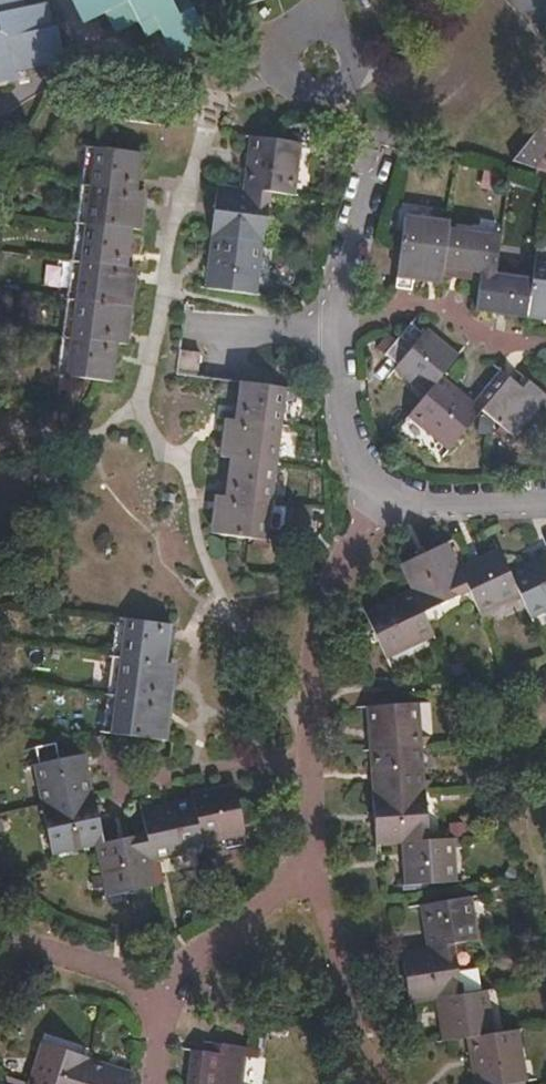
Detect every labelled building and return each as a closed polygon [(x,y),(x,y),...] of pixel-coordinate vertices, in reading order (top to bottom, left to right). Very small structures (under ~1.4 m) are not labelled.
[(13,76),(12,66),(60,57),(53,22),(45,23),(42,1),(15,6),(13,0),(0,0),(0,79),(13,76)] [(79,0),(70,0),(78,17),(85,13),(79,0)] [(85,13),(100,6),(111,26),(134,14),(147,8),(155,25),(167,49),(205,31),(190,0),(79,0),(85,13)] [(155,25),(147,8),(134,14),(143,30),(155,25)] [(519,155),(545,164),(545,120),(519,155)] [(217,176),(203,284),(255,291),(271,185),(294,188),(300,136),(248,131),(241,179),(217,176)] [(61,372),(108,377),(113,340),(125,341),(134,262),(124,261),(127,226),(139,226),(145,184),(134,183),(139,145),(94,139),(61,372)] [(474,267),(493,269),(496,234),(444,227),(444,218),(398,213),(390,282),(406,283),(407,275),(437,278),(439,263),(474,267)] [(474,267),(469,308),(545,317),(545,257),(542,257),(529,256),(527,271),(493,269),(474,267)] [(418,391),(435,372),(450,354),(421,329),(416,325),(406,316),(378,348),(390,358),(386,363),(418,391)] [(177,342),(174,369),(196,371),(200,345),(177,342)] [(477,408),(510,436),(541,401),(545,405),(545,389),(528,374),(521,383),(500,364),(469,400),(477,408)] [(435,372),(418,391),(401,411),(443,448),(477,408),(469,400),(435,372)] [(211,490),(205,529),(261,537),(283,380),(237,375),(232,413),(222,412),(216,452),(226,453),(221,490),(211,490)] [(406,589),(419,617),(468,596),(454,566),(444,541),(395,562),(406,589)] [(454,566),(468,596),(477,617),(515,601),(502,570),(493,549),(454,566)] [(515,601),(524,621),(545,612),(545,559),(544,560),(541,554),(502,570),(515,601)] [(419,617),(406,589),(357,610),(379,662),(429,640),(419,617)] [(121,613),(105,729),(164,736),(172,660),(162,658),(167,618),(121,613)] [(396,840),(398,881),(448,879),(446,837),(426,836),(423,785),(419,785),(415,700),(364,703),(369,789),(366,789),(369,841),(396,840)] [(246,834),(238,783),(195,790),(196,798),(145,807),(148,834),(105,841),(91,750),(63,754),(61,739),(37,742),(40,758),(35,758),(52,851),(98,843),(102,865),(107,893),(157,885),(157,881),(155,855),(206,847),(206,839),(246,834)] [(515,1081),(510,1031),(482,1032),(477,989),(451,991),(447,944),(471,942),(467,898),(418,902),(421,946),(394,949),(398,999),(428,997),(433,1039),(460,1037),(465,1083),(488,1083),(515,1081)] [(93,1059),(94,1056),(40,1039),(26,1083),(82,1083),(93,1059)] [(243,1059),(256,1061),(257,1048),(221,1043),(220,1051),(189,1047),(185,1083),(240,1083),(243,1059)] [(130,1071),(93,1059),(82,1083),(125,1083),(130,1071)]
